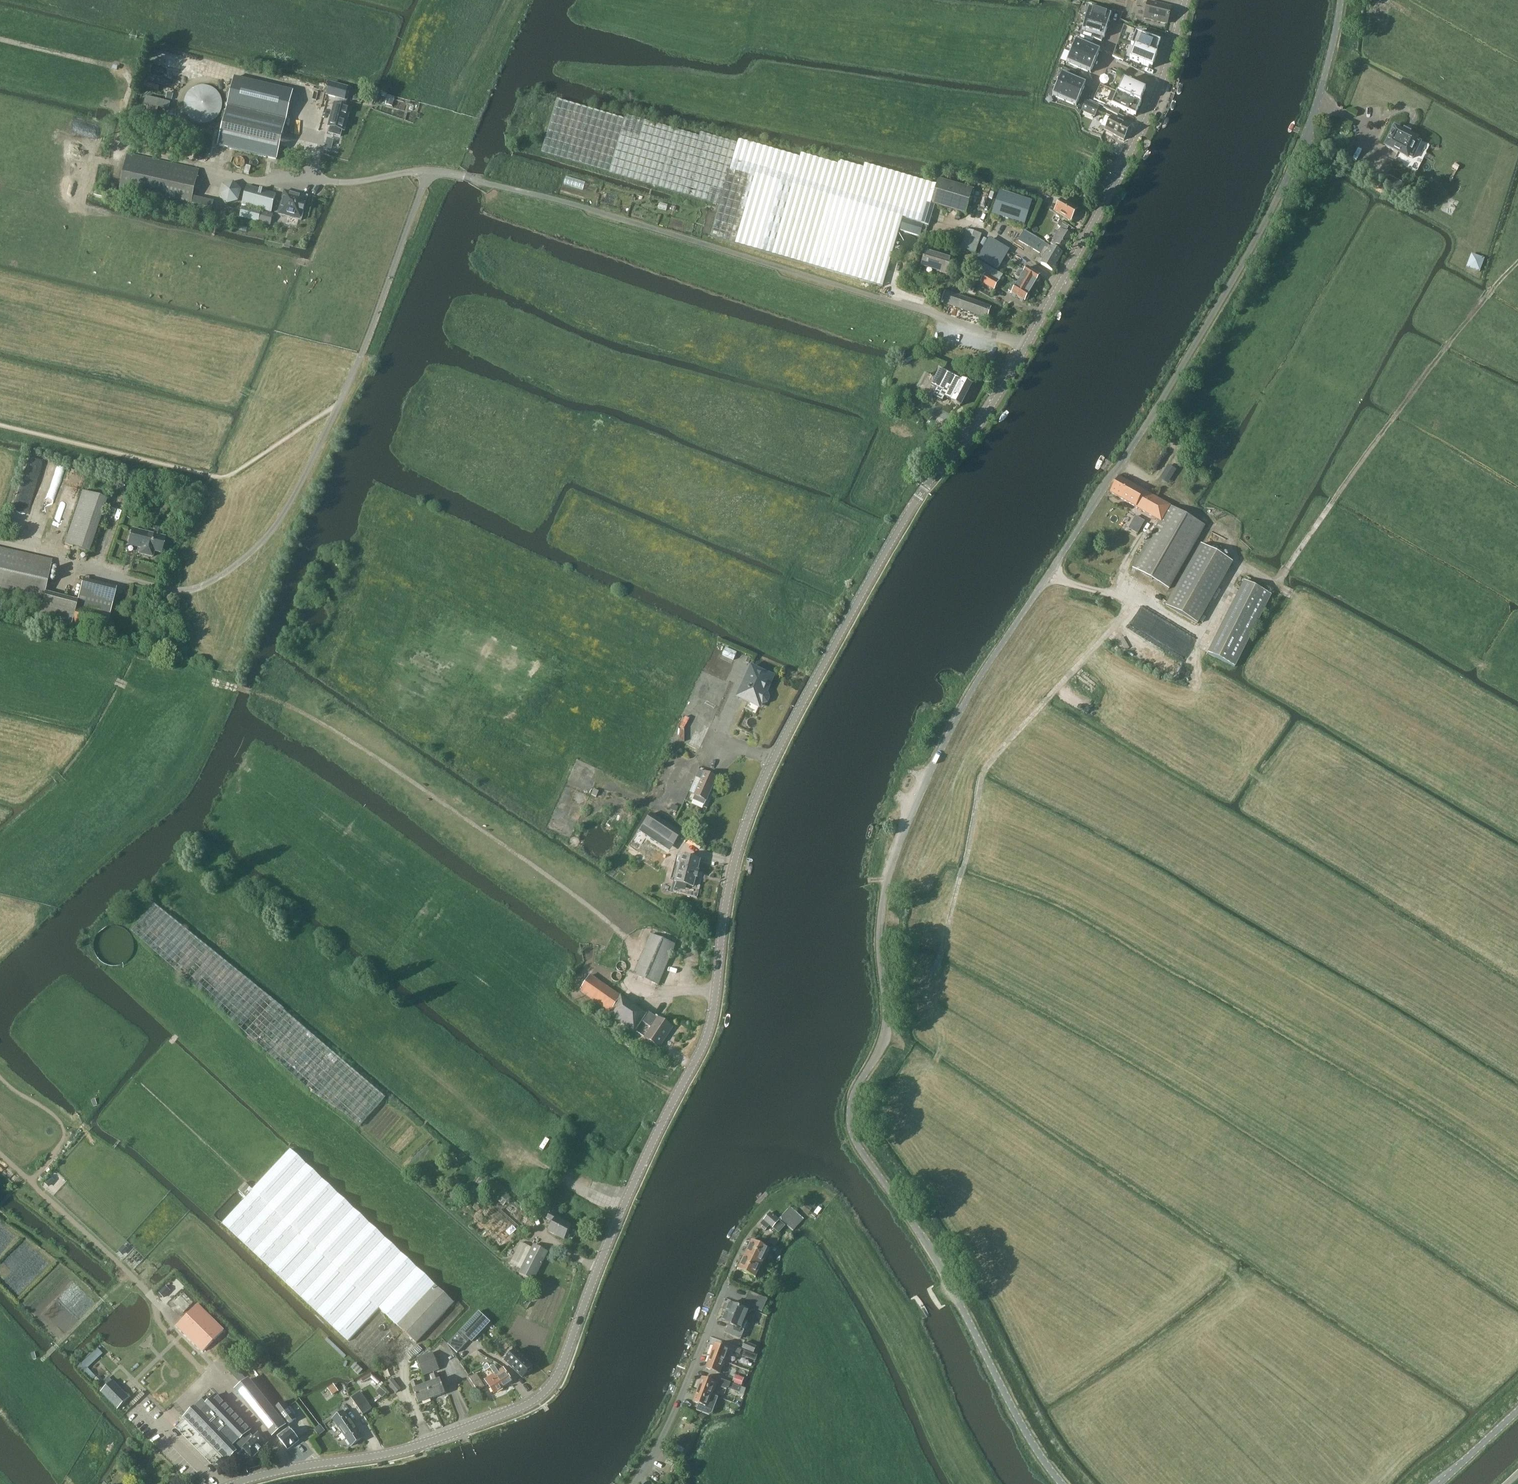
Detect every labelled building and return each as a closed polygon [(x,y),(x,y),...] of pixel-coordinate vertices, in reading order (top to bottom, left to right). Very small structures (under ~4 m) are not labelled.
[(1144,18),(1167,24),(1171,8),(1148,2),(1144,18)] [(1109,23),(1111,15),(1091,9),(1089,9),(1087,16),(1109,23)] [(1106,30),(1109,23),(1087,16),(1084,24),(1106,30)] [(1106,30),(1084,24),(1082,31),(1084,32),(1104,38),(1106,30)] [(1131,41),(1134,32),(1135,29),(1124,25),(1119,37),(1131,41)] [(1160,42),(1136,33),(1131,47),(1134,48),(1134,47),(1156,55),(1160,42)] [(1128,47),(1131,41),(1119,37),(1117,43),(1128,47)] [(1076,41),(1071,52),(1095,62),(1098,54),(1100,51),(1097,50),(1078,42),(1076,41)] [(1126,54),(1128,47),(1117,43),(1115,49),(1126,54)] [(1157,55),(1156,55),(1134,47),(1134,48),(1130,61),(1152,69),(1157,55)] [(204,75),(209,60),(168,48),(164,63),(204,75)] [(1126,54),(1115,49),(1112,57),(1123,61),(1126,54)] [(1091,70),(1095,62),(1071,52),(1066,63),(1068,63),(1068,64),(1087,72),(1090,73),(1091,70)] [(1064,73),(1077,77),(1078,71),(1065,68),(1064,73)] [(1118,74),(1107,70),(1104,77),(1115,81),(1118,74)] [(1083,83),(1064,75),(1062,74),(1057,85),(1081,95),(1084,87),(1085,84),(1083,83)] [(1112,87),(1115,81),(1104,77),(1101,83),(1112,87)] [(1140,103),(1145,90),(1123,81),(1118,94),(1140,103)] [(329,83),(326,95),(345,100),(348,89),(329,83)] [(1110,93),(1112,87),(1101,83),(1099,89),(1110,93)] [(1081,95),(1057,85),(1052,96),(1056,97),(1073,105),(1076,106),(1077,103),(1081,95)] [(185,109),(185,111),(185,112),(186,113),(186,114),(187,116),(188,117),(190,118),(191,120),(192,120),(193,121),(195,122),(196,123),(198,123),(200,124),(201,124),(203,124),(205,124),(206,124),(209,123),(210,123),(211,122),(213,121),(214,120),(215,119),(216,118),(218,117),(219,115),(220,113),(221,112),(221,111),(221,109),(222,107),(222,106),(222,104),(222,103),(221,101),(221,100),(221,99),(220,97),(219,95),(218,94),(217,93),(216,92),(215,91),(214,90),(213,89),(211,88),(210,88),(208,87),(206,86),(204,86),(202,86),(200,86),(198,87),(196,87),(194,88),(193,89),(192,90),(191,91),(189,92),(188,94),(187,95),(187,96),(186,97),(185,99),(185,101),(184,103),(184,105),(184,106),(184,107),(184,108),(185,109)] [(250,94),(232,89),(228,105),(246,109),(250,94)] [(1105,104),(1110,93),(1099,89),(1094,100),(1105,105),(1105,104)] [(1140,103),(1118,94),(1117,93),(1111,106),(1136,117),(1141,103),(1140,103)] [(170,102),(146,97),(145,104),(151,105),(148,115),(156,117),(158,107),(168,110),(170,102)] [(623,119),(557,100),(541,153),(609,173),(608,174),(719,206),(710,236),(883,287),(902,218),(904,219),(900,231),(919,237),(923,224),(929,226),(935,205),(931,204),(936,188),(838,159),(835,172),(738,143),(738,144),(700,133),(699,137),(674,130),(673,136),(642,127),(643,124),(635,122),(635,123),(623,119)] [(1081,111),(1094,117),(1099,107),(1086,101),(1081,111)] [(350,108),(334,104),(328,126),(344,131),(350,108)] [(286,121),(273,118),(227,107),(218,146),(277,160),(286,121)] [(1131,127),(1128,125),(1111,117),(1104,131),(1124,140),(1131,127)] [(1396,124),(1385,146),(1397,152),(1393,160),(1404,165),(1408,157),(1410,159),(1412,155),(1416,157),(1424,141),(1421,140),(1422,137),(1396,124)] [(127,154),(120,184),(118,193),(189,209),(198,170),(127,154)] [(938,179),(936,188),(931,204),(935,205),(966,215),(973,189),(938,179)] [(219,196),(227,204),(238,201),(241,191),(233,182),(222,185),(219,196)] [(272,213),(277,194),(266,191),(246,185),(241,204),(271,212),(272,213)] [(301,220),(302,219),(301,219),(307,197),(308,197),(307,196),(307,197),(284,191),(278,214),(301,220)] [(996,193),(989,214),(993,215),(1023,225),(1031,202),(1000,193),(1000,194),(996,193)] [(194,198),(191,213),(210,218),(214,202),(194,198)] [(1055,213),(1070,222),(1077,211),(1061,202),(1055,213)] [(268,216),(257,214),(258,211),(241,207),(239,217),(255,221),(267,224),(268,216)] [(1061,228),(1050,246),(1060,252),(1062,248),(1065,249),(1072,237),(1066,233),(1069,228),(1063,224),(1052,217),(1049,222),(1057,227),(1058,226),(1061,228)] [(961,249),(975,254),(981,235),(966,230),(961,249)] [(1062,254),(1060,252),(1050,246),(1050,247),(1024,232),(1019,241),(1041,253),(1040,257),(1044,259),(1041,265),(1052,271),(1062,254)] [(920,247),(920,246),(919,243),(918,241),(917,239),(914,237),(912,236),(910,236),(906,236),(902,238),(900,240),(900,242),(899,246),(899,250),(900,252),(901,253),(904,256),(906,257),(908,257),(910,257),(912,257),(915,256),(916,254),(918,253),(919,251),(920,249),(920,247)] [(1003,273),(1014,254),(990,240),(985,237),(980,246),(985,248),(979,258),(1003,273)] [(948,274),(952,258),(926,250),(921,266),(948,274)] [(1467,270),(1480,275),(1484,263),(1471,259),(1467,270)] [(1002,276),(1001,276),(978,263),(970,276),(971,277),(965,287),(973,292),(979,281),(994,290),(1002,276)] [(1020,280),(1019,281),(1032,289),(1035,283),(1038,283),(1040,278),(1039,277),(1040,275),(1027,268),(1023,274),(1018,271),(1015,277),(1020,280)] [(1029,294),(1032,289),(1019,281),(1017,285),(1013,283),(1008,291),(1012,293),(1025,301),(1025,300),(1027,300),(1030,296),(1029,294)] [(945,292),(941,303),(987,319),(991,308),(945,292)] [(963,379),(962,380),(939,369),(935,377),(941,380),(932,396),(941,401),(944,396),(951,400),(950,402),(959,407),(972,384),(963,379)] [(1169,465),(1161,478),(1168,483),(1177,470),(1169,465)] [(1170,506),(1145,492),(1119,478),(1110,493),(1136,508),(1159,521),(1132,568),(1169,589),(1205,526),(1170,506)] [(64,544),(89,552),(106,500),(82,491),(64,544)] [(1133,524),(1141,529),(1146,521),(1138,516),(1133,524)] [(153,535),(132,529),(128,545),(141,548),(140,554),(152,557),(154,551),(160,553),(164,537),(160,536),(162,528),(155,527),(153,535)] [(1201,545),(1166,606),(1197,624),(1232,563),(1201,545)] [(44,592),(52,560),(0,548),(0,595),(41,604),(44,592)] [(1208,654),(1235,667),(1271,595),(1244,582),(1208,654)] [(109,614),(115,591),(81,583),(77,601),(76,606),(109,614)] [(76,606),(77,601),(44,592),(41,604),(38,619),(71,627),(72,625),(76,606)] [(109,614),(76,606),(72,625),(104,633),(109,614)] [(1151,641),(1157,644),(1159,639),(1160,639),(1163,635),(1156,631),(1151,641)] [(763,692),(770,676),(752,667),(738,697),(752,704),(754,700),(762,703),(767,702),(768,698),(767,694),(763,692)] [(716,778),(699,771),(696,778),(702,780),(695,796),(707,801),(716,778)] [(630,847),(653,861),(660,866),(681,834),(651,814),(630,847)] [(697,878),(696,877),(697,872),(699,873),(699,872),(697,872),(700,861),(677,855),(670,882),(676,883),(673,892),(692,897),(696,882),(695,882),(696,878),(697,878)] [(344,1114),(359,1127),(386,1097),(283,1010),(284,1009),(155,904),(131,931),(312,1093),(329,1104),(344,1114)] [(651,935),(634,975),(659,985),(675,945),(651,935)] [(634,1033),(635,1032),(642,1022),(651,1029),(645,1038),(659,1048),(672,1028),(658,1018),(648,1012),(647,1013),(591,976),(580,991),(604,1007),(602,1010),(609,1014),(634,1033)] [(249,1187),(245,1183),(238,1190),(246,1197),(222,1223),(348,1341),(379,1307),(397,1325),(435,1285),(291,1150),(252,1190),(249,1187)] [(808,1198),(799,1209),(807,1215),(816,1205),(808,1198)] [(793,1231),(804,1219),(790,1207),(779,1219),(793,1231)] [(785,1226),(770,1213),(760,1224),(762,1226),(761,1228),(765,1231),(770,1226),(779,1234),(785,1226)] [(548,1232),(565,1240),(572,1227),(558,1220),(559,1218),(551,1214),(547,1220),(553,1223),(548,1232)] [(513,1225),(506,1230),(511,1235),(517,1230),(513,1225)] [(775,1246),(779,1239),(772,1235),(768,1242),(775,1246)] [(746,1256),(760,1263),(767,1249),(753,1242),(746,1256)] [(534,1280),(548,1252),(534,1245),(519,1273),(534,1280)] [(760,1263),(746,1256),(739,1270),(753,1277),(760,1263)] [(454,1303),(435,1285),(397,1325),(416,1343),(454,1303)] [(762,1312),(767,1299),(749,1291),(744,1304),(762,1312)] [(722,1322),(729,1325),(725,1333),(740,1339),(744,1331),(741,1329),(749,1311),(730,1303),(729,1305),(725,1303),(723,1309),(727,1311),(722,1321),(722,1322)] [(177,1326),(203,1353),(225,1331),(199,1305),(177,1326)] [(485,1324),(475,1315),(460,1332),(469,1340),(485,1324)] [(469,1340),(460,1332),(449,1344),(458,1352),(469,1340)] [(753,1353),(755,1347),(745,1343),(743,1348),(753,1353)] [(710,1356),(724,1362),(729,1349),(715,1344),(710,1356)] [(93,1380),(98,1375),(90,1367),(105,1352),(99,1345),(78,1364),(93,1380)] [(532,1367),(512,1348),(502,1359),(522,1378),(532,1367)] [(417,1359),(417,1360),(423,1375),(439,1369),(433,1353),(417,1359)] [(724,1362),(710,1356),(706,1369),(720,1374),(724,1362)] [(512,1382),(504,1368),(498,1371),(494,1365),(490,1368),(488,1365),(483,1368),(485,1371),(490,1369),(494,1374),(503,1388),(512,1382)] [(372,1373),(361,1379),(361,1380),(363,1383),(371,1379),(378,1385),(381,1382),(372,1373)] [(433,1382),(427,1385),(432,1399),(445,1394),(440,1380),(439,1380),(437,1373),(431,1376),(433,1382)] [(503,1388),(494,1374),(485,1380),(486,1380),(482,1383),(476,1374),(469,1378),(478,1391),(489,1385),(494,1394),(503,1388)] [(387,1381),(396,1392),(401,1388),(391,1377),(387,1381)] [(735,1377),(733,1383),(742,1386),(744,1380),(735,1377)] [(697,1390),(712,1395),(716,1383),(702,1378),(697,1390)] [(720,1379),(718,1386),(726,1389),(727,1387),(739,1392),(741,1387),(730,1383),(720,1379)] [(236,1390),(273,1436),(285,1426),(248,1380),(236,1390)] [(118,1409),(129,1398),(112,1381),(101,1392),(118,1409)] [(418,1404),(432,1399),(427,1385),(420,1388),(417,1381),(411,1383),(414,1389),(413,1389),(418,1404)] [(334,1394),(340,1390),(335,1382),(329,1387),(334,1394)] [(712,1395),(697,1390),(693,1402),(699,1404),(696,1411),(709,1415),(712,1414),(718,1398),(712,1395)] [(352,1399),(357,1407),(366,1401),(360,1393),(352,1399)] [(248,1432),(250,1430),(216,1395),(206,1405),(207,1406),(199,1414),(194,1408),(184,1418),(227,1461),(236,1453),(238,1455),(244,1450),(243,1449),(254,1438),(248,1432)] [(372,1408),(366,1401),(357,1407),(363,1415),(372,1408)] [(276,1408),(289,1424),(296,1419),(293,1415),(295,1413),(290,1407),(288,1409),(283,1402),(276,1408)] [(689,1422),(694,1413),(686,1409),(682,1418),(689,1422)] [(332,1419),(342,1433),(353,1425),(343,1412),(332,1419)] [(362,1439),(353,1425),(342,1433),(351,1447),(362,1439)] [(289,1427),(277,1436),(277,1437),(280,1440),(288,1450),(299,1440),(289,1427)] [(252,1459),(268,1444),(258,1434),(254,1438),(243,1449),(244,1450),(252,1459)]
